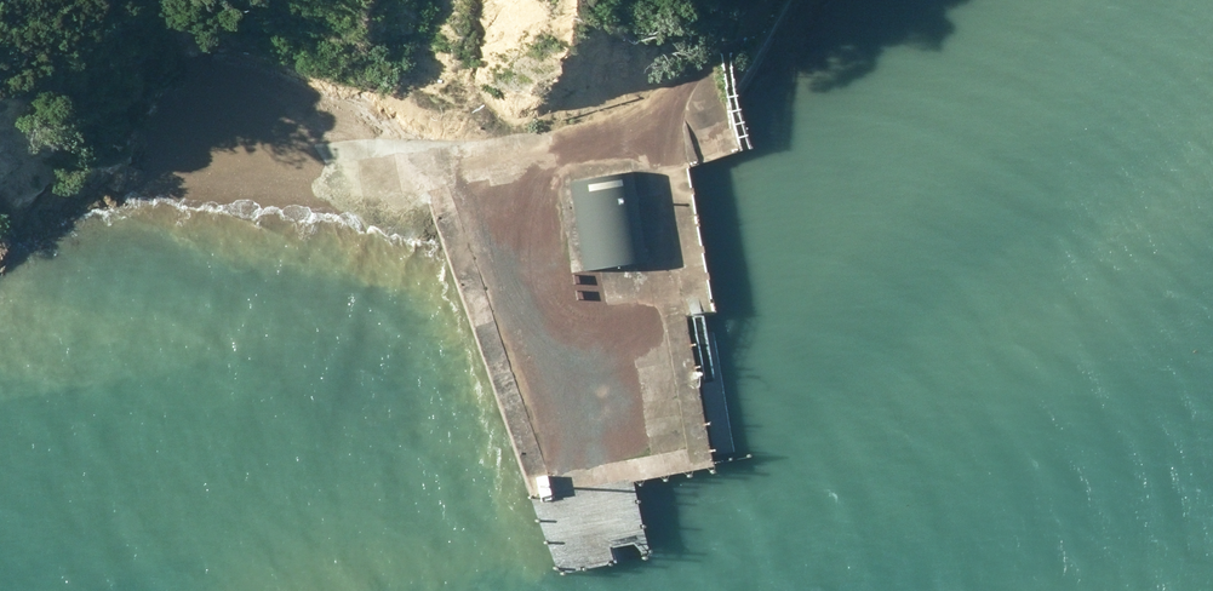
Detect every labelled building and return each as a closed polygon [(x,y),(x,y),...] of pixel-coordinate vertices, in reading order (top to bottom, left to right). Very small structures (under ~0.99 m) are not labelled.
[(580,272),(646,262),(631,170),(566,180),(580,272)] [(543,495),(537,470),(528,472),(534,498),(543,495)]
